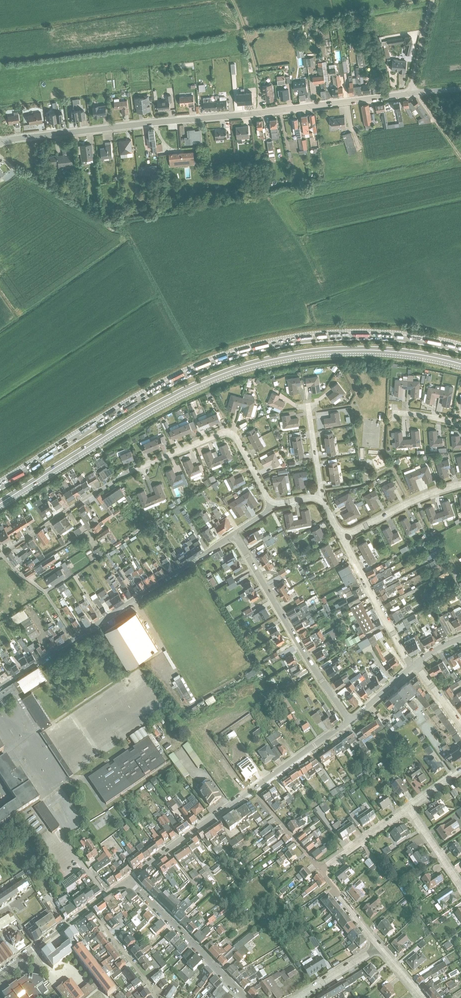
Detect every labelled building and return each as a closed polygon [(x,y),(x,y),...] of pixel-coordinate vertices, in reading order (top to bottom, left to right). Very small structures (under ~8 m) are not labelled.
[(338,26),(337,22),(337,17),(329,18),(331,28),(338,27),(338,26)] [(388,40),(382,41),(382,44),(384,45),(387,58),(390,57),(388,47),(389,46),(388,45),(405,42),(406,44),(408,44),(405,54),(410,55),(412,42),(411,36),(388,40)] [(298,47),(296,47),(297,57),(305,56),(304,48),(298,48),(298,47)] [(359,65),(360,72),(362,72),(364,71),(364,67),(365,67),(363,50),(361,50),(361,49),(359,49),(359,47),(357,47),(359,65)] [(393,58),(392,70),(399,70),(399,72),(405,73),(406,60),(398,59),(393,58)] [(322,62),(327,97),(339,96),(337,75),(335,64),(329,64),(329,69),(330,69),(331,75),(332,74),(334,87),(332,87),(333,91),(330,91),(330,89),(330,90),(329,81),(326,61),(322,62)] [(327,97),(322,62),(318,62),(318,67),(318,72),(319,72),(319,75),(313,76),(314,83),(321,82),(321,86),(322,86),(322,90),(321,90),(322,98),(327,97)] [(353,78),(355,93),(362,92),(361,83),(360,72),(359,65),(356,65),(357,67),(356,67),(357,77),(353,78)] [(365,84),(362,84),(363,92),(371,91),(371,93),(376,92),(383,92),(381,71),(373,72),(374,86),(370,86),(370,83),(367,84),(367,82),(365,82),(365,84)] [(285,75),(277,76),(278,84),(286,83),(285,75)] [(300,95),(305,94),(308,94),(306,79),(301,79),(301,80),(293,81),(295,91),(299,90),(300,95)] [(266,84),(262,85),(263,94),(265,94),(266,101),(274,100),(272,84),(270,82),(267,82),(266,84)] [(289,89),(278,90),(279,96),(280,96),(280,100),(290,98),(289,89)] [(245,93),(245,103),(249,103),(253,102),(252,92),(245,93)] [(245,103),(245,93),(237,94),(238,104),(245,103)] [(144,97),(135,98),(136,107),(137,106),(137,112),(143,112),(144,112),(144,111),(151,110),(150,101),(153,101),(153,97),(149,97),(149,95),(144,95),(144,97)] [(166,100),(158,100),(159,111),(171,110),(170,102),(172,102),(172,95),(166,95),(166,100)] [(194,95),(180,96),(181,105),(189,104),(189,106),(195,106),(194,95)] [(216,100),(217,109),(217,110),(228,109),(227,99),(226,99),(226,96),(220,96),(220,100),(218,100),(218,97),(219,97),(219,95),(216,95),(216,100)] [(217,109),(216,100),(212,101),(211,97),(204,97),(205,110),(217,109)] [(119,98),(114,99),(115,109),(122,108),(123,114),(129,113),(127,100),(120,101),(119,98)] [(409,107),(412,111),(416,108),(423,117),(424,117),(424,118),(425,119),(417,120),(419,123),(431,122),(431,118),(416,98),(412,101),(409,102),(409,107)] [(400,101),(401,107),(406,107),(406,108),(411,117),(414,115),(412,111),(409,107),(409,102),(408,100),(403,101),(400,101)] [(388,124),(389,128),(404,126),(401,107),(400,101),(394,102),(395,110),(397,110),(399,122),(388,124)] [(93,106),(92,106),(93,117),(94,117),(99,117),(99,116),(107,115),(106,105),(98,106),(98,105),(97,104),(96,103),(95,103),(94,103),(94,104),(93,104),(93,105),(93,106)] [(389,128),(388,124),(384,103),(373,105),(374,110),(377,109),(377,112),(382,111),(383,115),(381,115),(382,122),(384,122),(385,128),(389,128)] [(369,104),(362,105),(366,129),(373,128),(369,104)] [(77,110),(78,119),(81,118),(81,119),(85,118),(84,111),(83,109),(77,110)] [(14,114),(8,115),(9,125),(13,124),(13,123),(15,122),(15,127),(20,126),(18,111),(14,112),(14,114)] [(33,113),(28,114),(30,124),(37,123),(37,124),(43,122),(41,111),(33,112),(33,113)] [(55,113),(56,121),(60,121),(63,121),(62,114),(62,112),(55,113)] [(307,115),(308,122),(311,122),(312,122),(314,132),(315,132),(315,134),(317,133),(315,114),(309,115),(307,115)] [(308,122),(307,115),(302,116),(304,134),(310,133),(309,132),(308,122)] [(334,116),(329,117),(330,123),(332,123),(332,127),(337,126),(337,128),(346,127),(345,116),(334,118),(334,116)] [(277,118),(270,119),(271,128),(272,128),(273,139),(279,138),(277,118)] [(298,118),(292,119),(294,133),(297,133),(298,137),(302,136),(300,126),(299,126),(298,118)] [(262,120),(257,120),(258,129),(257,129),(257,135),(260,135),(261,138),(264,137),(263,132),(265,132),(265,128),(263,128),(262,120)] [(242,138),(250,137),(249,125),(236,126),(237,138),(242,138)] [(221,128),(215,128),(216,139),(227,138),(227,137),(229,137),(229,132),(227,133),(226,128),(221,129),(221,128)] [(152,142),(153,146),(153,152),(157,151),(156,144),(154,129),(149,130),(149,132),(147,133),(148,143),(152,142)] [(188,136),(185,137),(186,144),(197,143),(197,141),(202,141),(201,130),(195,130),(195,129),(188,129),(188,136)] [(351,132),(343,134),(349,155),(358,152),(351,132)] [(131,139),(119,141),(121,157),(133,156),(131,139)] [(106,147),(100,148),(101,158),(113,156),(111,141),(106,142),(106,147)] [(79,145),(80,153),(81,160),(82,163),(94,162),(93,159),(91,144),(79,145)] [(63,154),(50,156),(51,164),(58,164),(58,167),(65,166),(65,168),(73,167),(70,146),(62,147),(63,154)] [(27,167),(35,165),(32,150),(16,152),(17,160),(26,159),(27,167)] [(171,153),(169,153),(171,166),(174,166),(175,166),(176,167),(177,168),(178,168),(179,168),(181,167),(182,167),(183,166),(183,165),(186,165),(195,164),(194,151),(173,153),(171,154),(171,153)] [(157,164),(143,167),(144,174),(158,172),(157,164)] [(71,192),(69,195),(71,196),(70,198),(74,200),(74,199),(78,201),(80,197),(71,192)] [(301,374),(287,376),(289,394),(298,393),(298,385),(302,385),(301,374)] [(318,374),(306,374),(306,384),(307,384),(311,383),(312,391),(319,391),(318,374)] [(418,378),(394,377),(393,394),(403,394),(403,387),(410,388),(410,395),(418,395),(418,378)] [(328,392),(335,399),(346,389),(337,380),(330,386),(333,388),(328,392)] [(452,389),(428,385),(425,401),(433,403),(434,396),(442,397),(440,403),(449,405),(452,389)] [(272,389),(267,403),(282,408),(285,399),(279,397),(281,392),(272,389)] [(255,398),(231,391),(226,409),(235,412),(237,403),(244,405),(242,412),(251,415),(255,398)] [(192,402),(189,403),(194,416),(197,415),(192,402)] [(324,415),(325,425),(341,424),(340,409),(330,409),(331,415),(324,415)] [(217,410),(197,417),(201,427),(221,420),(217,410)] [(290,412),(282,412),(283,427),(301,426),(300,415),(290,416),(290,412)] [(189,419),(170,427),(174,437),(193,428),(189,419)] [(254,425),(247,429),(257,450),(264,446),(260,436),(261,435),(258,428),(256,429),(254,425)] [(393,428),(394,446),(420,445),(419,427),(412,427),(412,436),(404,436),(403,428),(393,428)] [(436,429),(430,429),(431,445),(443,444),(443,434),(436,435),(436,429)] [(332,430),(325,431),(328,452),(335,451),(332,430)] [(303,455),(301,432),(288,434),(289,445),(292,445),(293,456),(303,455)] [(452,433),(452,447),(460,447),(460,436),(458,436),(458,433),(452,433)] [(161,435),(140,442),(143,451),(164,444),(161,435)] [(204,451),(210,466),(232,457),(227,442),(220,444),(222,451),(215,454),(212,448),(204,451)] [(131,447),(120,451),(124,461),(134,457),(131,447)] [(275,449),(260,457),(265,466),(272,463),(273,466),(282,462),(275,449)] [(184,459),(190,475),(202,471),(198,461),(194,462),(191,456),(184,459)] [(447,456),(435,460),(440,477),(449,474),(447,467),(450,466),(447,456)] [(329,460),(333,482),(340,481),(337,458),(329,460)] [(106,463),(98,469),(104,478),(112,472),(106,463)] [(427,464),(405,472),(410,487),(418,484),(416,477),(423,475),(425,482),(433,479),(427,464)] [(173,465),(165,468),(171,484),(184,480),(181,471),(176,473),(173,465)] [(307,470),(295,471),(296,487),(304,487),(304,478),(307,478),(307,470)] [(227,475),(232,488),(247,482),(243,473),(235,476),(234,472),(227,475)] [(87,477),(89,481),(96,477),(93,473),(87,477)] [(288,489),(286,473),(271,475),(273,484),(278,483),(278,486),(278,490),(288,489)] [(65,490),(72,500),(92,487),(85,477),(72,486),(66,477),(62,479),(67,488),(65,490)] [(118,478),(111,481),(119,495),(126,492),(118,478)] [(394,478),(381,483),(388,499),(397,495),(394,488),(398,487),(394,478)] [(138,490),(143,506),(166,497),(160,481),(153,483),(156,491),(148,494),(145,487),(138,490)] [(249,486),(227,501),(237,516),(246,510),(243,504),(248,501),(251,507),(259,501),(249,486)] [(375,488),(364,493),(371,507),(379,503),(376,497),(379,495),(375,488)] [(360,513),(350,490),(335,497),(339,506),(345,503),(347,509),(343,511),(347,519),(360,513)] [(113,510),(100,491),(94,495),(99,502),(102,500),(107,507),(103,510),(106,515),(113,510)] [(54,498),(58,504),(66,499),(62,493),(54,498)] [(442,516),(454,512),(449,498),(441,500),(444,508),(440,509),(442,516)] [(8,526),(12,533),(53,506),(49,500),(8,526)] [(76,526),(80,531),(100,518),(97,513),(93,515),(84,502),(77,507),(85,520),(76,526)] [(425,506),(430,520),(442,516),(440,509),(436,511),(433,503),(425,506)] [(217,506),(213,509),(217,516),(222,513),(217,506)] [(284,511),(287,528),(313,523),(309,506),(301,507),(302,515),(294,517),(292,510),(286,511),(284,511)] [(68,513),(54,522),(61,532),(75,523),(68,513)] [(408,515),(401,518),(408,533),(420,527),(417,520),(412,522),(408,515)] [(214,526),(217,531),(226,525),(223,519),(214,526)] [(99,521),(91,525),(94,530),(102,526),(99,521)] [(320,523),(313,527),(318,538),(326,534),(320,523)] [(209,524),(203,528),(209,538),(215,535),(209,524)] [(108,525),(96,533),(100,538),(106,534),(113,543),(118,539),(108,525)] [(389,525),(382,528),(389,542),(402,536),(399,529),(392,532),(389,525)] [(42,527),(36,531),(44,543),(50,539),(42,527)] [(260,527),(246,534),(250,542),(264,534),(260,527)] [(11,536),(6,528),(0,532),(0,543),(11,536)] [(169,550),(177,563),(198,549),(193,541),(197,539),(193,533),(181,541),(185,548),(176,554),(173,548),(169,550)] [(32,534),(28,537),(33,545),(37,542),(32,534)] [(328,539),(321,543),(326,553),(333,549),(328,539)] [(366,539),(359,542),(369,561),(376,558),(366,539)] [(163,546),(159,548),(163,556),(167,554),(163,546)] [(214,558),(225,555),(223,548),(212,552),(214,558)] [(16,563),(30,553),(27,549),(19,555),(17,552),(16,553),(13,550),(9,553),(16,563)] [(333,549),(326,553),(331,563),(338,559),(333,549)] [(266,550),(259,553),(265,568),(272,565),(266,550)] [(231,552),(226,555),(234,570),(240,567),(231,552)] [(55,553),(24,573),(28,576),(58,558),(55,553)] [(24,558),(19,561),(21,564),(23,563),(24,564),(24,565),(26,568),(35,563),(39,559),(37,556),(32,560),(31,558),(26,561),(24,558)] [(132,584),(137,591),(175,566),(170,559),(132,584)] [(385,560),(373,566),(375,569),(384,564),(385,566),(387,565),(385,560)] [(446,571),(446,566),(442,566),(442,563),(438,563),(438,571),(446,571)] [(391,565),(376,572),(378,575),(384,573),(385,574),(391,571),(390,569),(392,568),(391,565)] [(285,566),(279,569),(282,575),(288,572),(285,566)] [(366,569),(369,574),(376,571),(375,569),(373,566),(366,569)] [(43,578),(47,583),(64,572),(60,567),(43,578)] [(363,590),(353,569),(347,572),(350,577),(339,582),(341,585),(338,586),(342,594),(347,592),(348,595),(355,591),(357,593),(363,590)] [(109,576),(108,576),(113,591),(119,589),(117,584),(119,584),(115,571),(108,573),(109,576)] [(117,574),(123,586),(127,584),(122,572),(117,574)] [(369,575),(372,580),(379,577),(378,575),(376,572),(369,575)] [(208,578),(213,586),(217,583),(212,575),(208,578)] [(373,582),(377,588),(384,585),(387,583),(384,576),(373,582)] [(399,578),(384,586),(386,590),(388,593),(391,591),(391,590),(402,584),(399,578)] [(247,579),(242,582),(250,597),(256,594),(247,579)] [(284,581),(278,584),(285,599),(291,595),(284,581)] [(65,582),(59,586),(62,591),(68,587),(65,582)] [(326,582),(315,587),(320,596),(330,590),(326,582)] [(377,588),(379,593),(386,590),(384,586),(384,585),(377,588)] [(126,586),(121,589),(126,596),(131,592),(126,586)] [(414,586),(383,602),(385,606),(416,590),(414,586)] [(107,598),(113,607),(125,599),(119,590),(107,598)] [(379,593),(381,598),(388,594),(388,593),(386,590),(379,593)] [(366,609),(359,595),(349,600),(355,611),(350,614),(358,628),(357,628),(360,635),(365,632),(364,630),(375,624),(368,613),(366,609)] [(96,604),(102,613),(107,609),(101,601),(96,604)] [(75,605),(80,612),(84,609),(79,602),(75,605)] [(63,605),(70,619),(75,616),(67,603),(63,605)] [(287,611),(292,620),(306,613),(302,604),(287,611)] [(40,632),(23,605),(9,614),(14,623),(19,620),(31,638),(40,632)] [(371,611),(375,618),(379,616),(374,605),(366,609),(368,613),(371,611)] [(250,607),(240,613),(243,618),(253,612),(250,607)] [(264,607),(257,612),(261,618),(268,613),(264,607)] [(395,607),(388,611),(393,621),(400,617),(395,607)] [(92,611),(96,618),(100,615),(96,608),(92,611)] [(460,626),(460,611),(456,613),(455,609),(450,611),(456,628),(460,626)] [(159,647),(137,610),(105,629),(127,665),(159,647)] [(415,612),(408,616),(410,621),(417,617),(415,612)] [(446,612),(437,615),(444,631),(447,629),(443,618),(448,616),(446,612)] [(77,616),(73,620),(80,628),(84,624),(77,616)] [(375,624),(376,627),(383,623),(379,616),(375,618),(377,623),(375,624)] [(408,616),(403,618),(407,626),(412,624),(410,621),(408,616)] [(295,625),(300,634),(315,627),(310,618),(295,625)] [(274,626),(269,629),(278,644),(283,641),(274,626)] [(335,627),(330,629),(333,636),(339,634),(335,627)] [(381,629),(374,633),(376,637),(383,634),(381,629)] [(48,642),(51,647),(68,635),(65,630),(48,642)] [(303,637),(307,646),(322,639),(317,630),(303,637)] [(420,636),(424,643),(433,638),(430,634),(432,633),(431,630),(420,636)] [(374,633),(358,641),(361,647),(372,641),(373,643),(378,640),(376,637),(374,633)] [(351,634),(345,636),(348,643),(358,639),(356,634),(352,636),(351,634)] [(405,641),(411,652),(421,646),(415,635),(405,641)] [(17,656),(23,665),(45,650),(40,642),(17,656)] [(377,642),(374,644),(382,660),(386,658),(377,642)] [(174,666),(177,664),(167,647),(163,649),(174,666)] [(323,648),(316,651),(319,658),(326,655),(323,648)] [(269,659),(271,661),(280,655),(277,649),(263,658),(265,661),(269,659)] [(5,650),(0,653),(5,660),(9,658),(5,650)] [(448,655),(453,664),(458,661),(460,666),(460,665),(460,656),(458,650),(448,655)] [(384,665),(387,670),(401,661),(395,653),(388,658),(390,661),(384,665)] [(290,654),(285,657),(294,672),(299,669),(290,654)] [(443,659),(438,662),(442,669),(446,675),(451,672),(443,659)] [(7,666),(11,673),(20,667),(16,660),(7,666)] [(257,662),(247,668),(251,675),(261,670),(257,662)] [(438,662),(433,665),(437,672),(442,669),(438,662)] [(39,663),(13,680),(20,691),(46,674),(39,663)] [(332,663),(325,668),(330,674),(337,669),(332,663)] [(357,663),(352,665),(355,672),(360,669),(357,663)] [(433,665),(429,668),(432,674),(437,672),(433,665)] [(384,668),(378,671),(383,679),(388,676),(384,668)] [(360,670),(350,677),(352,679),(362,673),(360,670)] [(191,696),(177,674),(170,678),(184,701),(191,696)] [(343,674),(334,679),(337,686),(347,681),(343,674)] [(433,697),(417,675),(398,688),(405,697),(411,706),(415,704),(409,695),(415,691),(424,703),(427,701),(433,697)] [(358,688),(362,695),(381,683),(377,677),(370,681),(367,676),(361,680),(364,685),(358,688)] [(454,688),(460,684),(460,678),(460,677),(451,683),(454,688)] [(350,690),(356,684),(351,680),(346,686),(350,690)] [(453,702),(460,697),(460,696),(459,691),(457,689),(453,691),(449,684),(444,687),(453,702)] [(339,695),(347,689),(345,686),(337,691),(339,695)] [(31,687),(22,693),(41,725),(51,719),(31,687)] [(405,697),(398,688),(390,695),(395,702),(396,704),(405,697)] [(18,691),(14,693),(24,708),(28,706),(18,691)] [(214,699),(209,691),(194,701),(199,709),(214,699)] [(341,716),(324,691),(317,695),(329,713),(323,717),(328,725),(341,716)] [(353,692),(348,697),(354,704),(359,699),(353,692)] [(390,695),(384,699),(389,706),(393,703),(395,702),(390,695)] [(427,701),(458,744),(460,742),(460,735),(433,697),(427,701)] [(396,716),(398,714),(400,717),(396,720),(399,724),(414,713),(411,709),(405,714),(401,708),(394,713),(396,716)] [(317,710),(311,714),(316,721),(322,718),(317,710)] [(289,713),(278,721),(283,728),(294,720),(289,713)] [(375,715),(318,758),(325,767),(347,751),(345,748),(380,722),(375,715)] [(391,726),(392,728),(394,726),(390,718),(384,722),(388,728),(391,726)] [(300,726),(305,733),(311,728),(306,722),(300,726)] [(143,728),(130,737),(136,746),(149,737),(143,728)] [(42,730),(38,732),(69,779),(73,776),(42,730)] [(253,733),(256,739),(264,735),(261,730),(253,733)] [(278,732),(267,739),(271,744),(281,737),(278,732)] [(167,766),(150,740),(92,780),(109,805),(167,766)] [(458,744),(452,748),(459,758),(460,757),(460,742),(458,744)] [(430,743),(424,746),(428,752),(434,748),(430,743)] [(278,748),(281,756),(287,754),(284,745),(278,748)] [(280,759),(274,749),(271,751),(268,746),(258,753),(266,766),(274,761),(275,762),(280,759)] [(459,758),(452,748),(445,753),(452,763),(459,758)] [(174,754),(169,757),(175,765),(179,762),(174,754)] [(40,803),(38,798),(22,774),(19,770),(16,772),(6,756),(0,760),(0,778),(13,799),(0,807),(0,829),(40,803)] [(434,756),(426,761),(434,773),(442,767),(434,756)] [(315,760),(309,764),(313,769),(318,766),(315,760)] [(182,763),(177,765),(184,779),(189,777),(182,763)] [(309,764),(303,768),(306,774),(313,769),(309,764)] [(318,766),(313,769),(323,784),(329,781),(318,766)] [(299,771),(302,776),(306,774),(303,768),(302,767),(298,770),(299,771)] [(414,769),(408,773),(412,780),(416,777),(421,784),(426,780),(418,768),(415,770),(414,769)] [(296,772),(288,777),(292,783),(300,778),(296,773),(296,772)] [(288,777),(281,782),(285,788),(292,783),(288,777)] [(343,781),(346,785),(351,781),(348,777),(343,781)] [(399,780),(391,786),(400,798),(408,793),(399,780)] [(198,789),(210,806),(221,798),(209,781),(198,789)] [(239,782),(223,791),(227,798),(243,789),(239,782)] [(273,788),(268,791),(272,797),(277,794),(273,788)] [(337,788),(330,793),(334,798),(340,793),(337,788)] [(455,789),(450,793),(455,799),(460,795),(455,789)] [(268,791),(261,796),(265,802),(272,797),(268,791)] [(173,814),(184,807),(177,797),(166,804),(173,814)] [(378,803),(383,811),(391,805),(386,797),(378,803)] [(42,803),(34,809),(49,831),(52,834),(60,828),(42,803)] [(276,803),(271,807),(275,813),(280,809),(276,803)] [(324,803),(320,807),(325,815),(330,812),(324,803)] [(425,813),(431,822),(434,820),(433,817),(438,814),(440,817),(444,814),(437,803),(429,808),(430,809),(425,813)] [(250,804),(245,807),(252,817),(256,813),(250,804)] [(191,811),(196,817),(204,812),(200,805),(191,811)] [(353,814),(350,816),(352,818),(355,816),(357,819),(367,811),(363,806),(353,814)] [(245,807),(236,813),(242,822),(247,818),(248,819),(252,817),(245,807)] [(121,812),(125,818),(130,815),(126,809),(121,812)] [(180,810),(187,819),(189,817),(183,809),(180,810)] [(371,811),(364,815),(369,823),(376,818),(371,811)] [(234,813),(229,816),(235,826),(242,822),(236,813),(235,814),(234,813)] [(256,813),(252,817),(256,822),(260,819),(256,813)] [(364,815),(357,820),(362,827),(369,823),(364,815)] [(170,823),(171,822),(173,826),(176,825),(173,816),(168,818),(170,823)] [(181,825),(185,831),(189,828),(185,822),(183,823),(178,816),(176,818),(181,825)] [(187,819),(192,826),(197,822),(192,816),(189,817),(187,819)] [(223,820),(229,830),(235,826),(229,816),(223,820)] [(272,816),(266,819),(269,825),(275,823),(272,816)] [(437,831),(444,842),(450,838),(448,835),(460,828),(454,820),(437,831)] [(265,821),(259,827),(261,829),(263,827),(266,830),(270,827),(265,821)] [(288,826),(293,834),(299,830),(294,822),(288,826)] [(336,830),(341,826),(338,822),(333,826),(336,830)] [(220,823),(212,828),(216,835),(224,829),(220,823)] [(167,825),(163,828),(172,841),(176,838),(167,825)] [(175,830),(179,835),(185,831),(181,825),(175,830)] [(351,825),(344,829),(349,837),(356,832),(351,825)] [(405,826),(391,834),(397,843),(410,835),(405,826)] [(266,830),(261,835),(263,838),(273,830),(270,827),(266,830)] [(273,834),(265,839),(267,842),(275,837),(282,832),(279,827),(272,832),(273,834)] [(207,831),(208,832),(213,840),(217,837),(216,835),(212,828),(207,831)] [(344,829),(337,834),(342,842),(349,837),(344,829)] [(163,832),(159,835),(164,841),(168,838),(163,832)] [(201,832),(197,835),(201,842),(204,840),(206,839),(203,835),(201,832)] [(203,835),(206,839),(207,842),(209,840),(210,843),(213,841),(213,840),(208,832),(203,835)] [(275,837),(278,841),(285,836),(282,832),(275,837)] [(229,842),(233,847),(246,839),(243,834),(229,842)] [(222,842),(219,840),(217,843),(223,848),(229,841),(223,836),(222,838),(223,840),(222,842)] [(190,840),(191,843),(195,847),(199,844),(194,837),(190,840)] [(288,837),(282,841),(284,844),(286,846),(292,842),(288,837)] [(159,838),(154,842),(155,844),(158,849),(164,845),(159,838)] [(307,839),(301,844),(304,848),(310,843),(307,839)] [(84,844),(89,850),(85,854),(89,860),(99,853),(89,840),(84,844)] [(282,841),(272,849),(274,852),(284,844),(282,841)] [(187,846),(192,853),(197,850),(195,847),(191,843),(187,846)] [(155,844),(147,850),(150,855),(158,849),(155,844)] [(312,844),(306,849),(308,852),(314,848),(312,844)] [(414,844),(407,849),(409,852),(406,854),(410,860),(413,858),(418,854),(420,852),(414,844)] [(451,849),(456,857),(460,853),(460,849),(458,844),(451,849)] [(219,847),(213,851),(220,859),(225,855),(219,847)] [(103,850),(110,859),(113,857),(105,848),(103,850)] [(187,848),(174,856),(179,862),(191,854),(187,848)] [(388,848),(382,852),(386,857),(392,853),(388,848)] [(147,850),(141,854),(145,860),(151,856),(150,855),(147,850)] [(320,850),(312,856),(316,860),(323,854),(320,850)] [(285,856),(289,862),(296,857),(292,852),(285,856)] [(144,861),(139,854),(135,857),(140,863),(144,861)] [(191,854),(179,862),(183,869),(196,861),(191,854)] [(413,858),(410,860),(416,868),(420,865),(422,868),(431,861),(427,855),(422,859),(418,854),(413,858)] [(107,856),(93,866),(97,872),(111,862),(107,856)] [(135,857),(128,861),(133,868),(140,863),(135,857)] [(162,865),(167,873),(168,872),(173,868),(177,866),(172,858),(168,861),(165,857),(159,861),(162,865)] [(369,860),(364,864),(369,869),(374,865),(369,860)] [(124,863),(117,869),(118,871),(123,877),(130,871),(124,863)] [(211,870),(215,875),(223,869),(219,864),(211,870)] [(162,865),(158,868),(164,875),(167,873),(162,865)] [(177,866),(173,868),(185,885),(189,882),(177,866)] [(346,866),(334,876),(341,885),(348,879),(345,875),(350,871),(346,866)] [(137,878),(143,885),(147,880),(145,878),(154,871),(151,867),(137,878)] [(307,869),(296,877),(300,882),(303,879),(305,881),(312,876),(307,869)] [(118,871),(114,875),(118,881),(123,877),(118,871)] [(195,871),(189,874),(193,880),(199,876),(195,871)] [(23,872),(15,877),(17,880),(25,875),(23,872)] [(167,873),(164,875),(168,881),(165,883),(173,894),(181,889),(168,872),(167,873)] [(76,874),(62,883),(66,890),(76,883),(80,880),(76,874)] [(110,874),(104,878),(110,886),(116,882),(110,874)] [(428,876),(422,880),(429,891),(444,881),(439,874),(430,879),(428,876)] [(319,875),(314,880),(317,884),(319,886),(320,888),(326,883),(319,875)] [(80,880),(76,883),(77,886),(82,893),(88,903),(95,898),(91,891),(86,885),(82,879),(80,880)] [(147,880),(143,885),(149,892),(155,887),(147,880)] [(0,899),(0,908),(0,909),(31,888),(26,882),(0,899)] [(66,890),(69,895),(77,889),(75,887),(77,886),(76,883),(66,890)] [(349,893),(357,902),(367,894),(362,888),(364,887),(360,883),(349,893)] [(317,884),(305,893),(307,895),(319,886),(317,884)] [(95,898),(101,893),(96,887),(91,891),(95,898)] [(161,894),(155,887),(149,892),(156,899),(161,894)] [(122,889),(118,892),(122,897),(122,898),(127,895),(122,889)] [(130,889),(122,889),(127,895),(131,900),(137,896),(130,889)] [(434,900),(442,910),(448,906),(446,903),(449,901),(452,904),(457,900),(449,889),(434,900)] [(118,892),(112,896),(116,901),(122,897),(118,892)] [(73,899),(71,900),(78,910),(88,903),(82,893),(79,894),(79,893),(72,898),(73,899)] [(69,916),(78,910),(71,900),(68,894),(58,900),(63,907),(69,916)] [(322,901),(328,909),(334,903),(328,896),(322,901)] [(363,910),(371,919),(377,914),(373,910),(381,904),(377,899),(363,910)] [(103,902),(96,907),(100,912),(106,907),(103,902)] [(43,905),(46,910),(52,918),(54,916),(51,911),(51,910),(46,903),(43,905)] [(328,909),(333,915),(340,910),(334,903),(328,909)] [(64,919),(69,916),(63,907),(59,909),(64,919)] [(178,907),(171,913),(175,916),(181,910),(178,907)] [(181,910),(175,916),(180,922),(186,917),(187,916),(181,910)] [(333,915),(340,922),(346,917),(340,910),(333,915)] [(89,912),(84,917),(87,921),(93,917),(89,912)] [(149,912),(143,917),(145,918),(148,922),(154,917),(149,912)] [(52,918),(51,918),(56,924),(61,920),(57,914),(54,916),(52,918)] [(110,914),(105,918),(112,928),(118,924),(110,914)] [(0,920),(0,931),(16,920),(16,921),(16,920),(14,917),(10,919),(8,915),(0,920)] [(49,915),(34,926),(41,935),(56,924),(51,918),(49,915)] [(212,915),(207,919),(209,921),(206,924),(207,926),(215,919),(212,915)] [(74,924),(79,930),(88,923),(87,921),(84,917),(74,924)] [(186,917),(180,922),(186,928),(192,923),(186,917)] [(338,923),(344,929),(351,923),(346,917),(340,922),(338,923)] [(145,918),(136,927),(139,930),(148,922),(145,918)] [(160,920),(154,925),(160,931),(165,926),(160,920)] [(386,920),(377,927),(385,936),(387,934),(389,936),(395,931),(386,920)] [(192,923),(186,928),(191,934),(198,929),(192,922),(192,923)] [(344,929),(350,936),(357,930),(351,923),(344,929)] [(207,927),(203,931),(207,935),(211,931),(210,930),(214,927),(211,925),(208,928),(207,927)] [(34,940),(41,935),(34,926),(27,931),(34,940)] [(73,929),(64,936),(70,943),(78,937),(73,929)] [(193,936),(201,944),(209,937),(207,935),(203,931),(202,929),(193,936)] [(172,930),(164,937),(169,942),(170,941),(176,935),(172,930)] [(352,943),(354,942),(362,935),(357,930),(350,936),(347,938),(352,943)] [(13,931),(6,936),(9,941),(10,940),(12,943),(11,944),(13,947),(14,946),(15,947),(20,944),(20,945),(24,941),(18,932),(15,934),(13,931)] [(250,934),(233,946),(238,951),(254,938),(250,934)] [(392,944),(400,953),(405,949),(403,946),(409,940),(404,934),(392,944)] [(176,935),(170,941),(174,946),(180,940),(176,935)] [(362,935),(354,942),(359,948),(367,941),(362,935)] [(131,936),(123,942),(127,947),(135,941),(131,936)] [(180,940),(174,946),(177,949),(184,943),(180,940)] [(100,987),(107,995),(115,989),(79,944),(74,948),(70,943),(68,941),(55,951),(50,944),(40,952),(53,968),(73,953),(94,979),(100,987)] [(205,947),(208,951),(214,946),(211,942),(205,947)] [(0,946),(0,965),(13,956),(4,943),(0,946)] [(184,943),(177,949),(173,953),(180,960),(190,950),(184,943)] [(214,946),(208,951),(217,960),(224,954),(215,945),(214,946)] [(233,946),(222,957),(227,962),(238,951),(233,946)] [(238,953),(234,957),(239,963),(243,959),(238,953)] [(405,962),(413,972),(428,960),(422,953),(418,955),(416,953),(405,962)] [(196,956),(187,965),(190,968),(191,967),(194,970),(202,962),(196,956)] [(311,958),(301,963),(309,976),(326,966),(321,956),(313,961),(311,958)] [(222,957),(218,961),(223,966),(227,962),(222,957)] [(421,976),(424,980),(447,967),(444,962),(436,966),(436,968),(421,976)] [(375,970),(370,964),(364,971),(368,976),(375,970)] [(232,966),(228,970),(233,975),(237,971),(232,966)] [(292,966),(280,973),(282,976),(285,981),(297,974),(292,966)] [(214,974),(208,967),(202,972),(208,979),(214,974)] [(131,984),(128,986),(130,991),(142,983),(133,971),(130,973),(127,968),(122,971),(131,984)] [(161,970),(151,977),(156,983),(157,983),(161,989),(168,984),(164,977),(166,976),(161,970)] [(263,970),(255,974),(258,980),(266,975),(263,970)] [(363,970),(341,982),(344,988),(364,976),(366,978),(367,977),(368,976),(364,971),(363,970)] [(375,970),(368,976),(367,977),(373,983),(381,976),(375,970)] [(180,971),(177,975),(185,984),(189,980),(180,971)] [(271,977),(274,981),(282,976),(280,973),(279,971),(271,977)] [(242,975),(236,980),(241,984),(245,980),(248,978),(246,973),(242,975)] [(1,995),(4,997),(32,997),(38,997),(39,997),(40,997),(42,997),(44,996),(44,994),(48,992),(45,988),(50,985),(47,981),(46,982),(41,976),(32,975),(32,976),(25,976),(23,978),(24,979),(17,984),(16,983),(8,989),(9,990),(1,995)] [(211,983),(206,988),(208,990),(213,985),(219,980),(215,976),(210,981),(211,983)] [(266,980),(279,997),(278,997),(279,997),(284,995),(270,976),(266,980)] [(421,976),(416,981),(419,984),(424,980),(421,976)] [(56,989),(64,997),(87,997),(100,987),(94,979),(80,989),(71,977),(56,989)] [(446,984),(450,990),(457,985),(454,979),(446,984)] [(219,980),(213,985),(216,989),(220,986),(222,984),(219,980)] [(245,980),(241,984),(245,989),(249,985),(245,980)] [(259,984),(269,997),(278,997),(279,997),(266,980),(259,984)] [(166,997),(172,997),(180,985),(172,981),(163,996),(166,997)] [(341,982),(327,991),(331,997),(345,989),(344,988),(341,982)] [(388,983),(380,991),(387,997),(390,997),(395,993),(393,990),(394,989),(388,983)] [(428,985),(423,989),(430,997),(441,997),(432,987),(431,989),(428,985)] [(220,986),(216,989),(213,994),(211,997),(223,997),(227,994),(220,986)] [(135,997),(154,997),(147,987),(140,991),(139,990),(133,994),(135,997)] [(253,989),(249,992),(253,997),(257,994),(253,989)]
